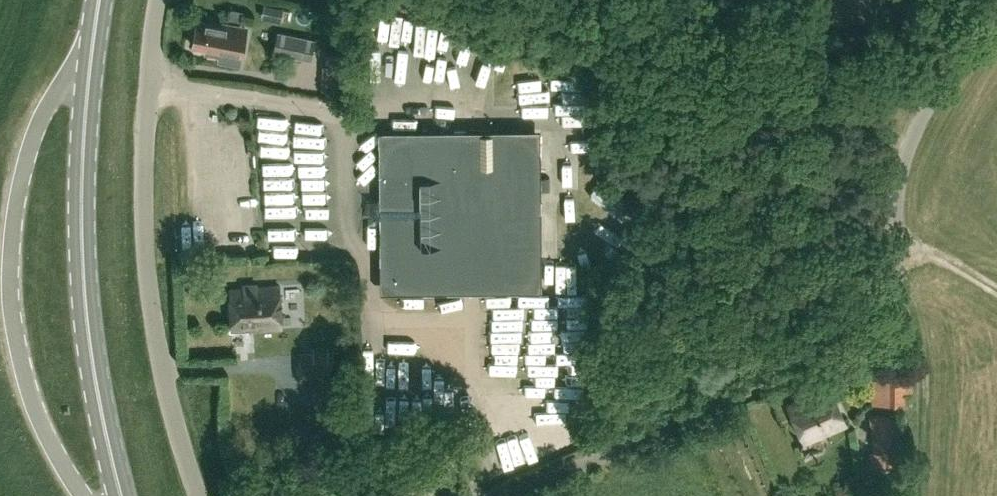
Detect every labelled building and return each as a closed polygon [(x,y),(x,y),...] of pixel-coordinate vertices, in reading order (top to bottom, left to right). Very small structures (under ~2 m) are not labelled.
[(877,0),(816,0),(816,19),(876,20),(877,0)] [(247,27),(216,21),(216,24),(197,20),(195,31),(192,32),(190,41),(193,43),(193,45),(207,48),(206,52),(220,55),(219,60),(240,64),(243,49),(247,27)] [(278,30),(273,51),(311,58),(315,39),(278,30)] [(392,134),(385,142),(385,170),(380,170),(380,251),(386,251),(386,279),(393,286),(421,286),(421,291),(542,290),(541,168),(536,168),(536,140),(529,133),(501,134),(501,129),(419,129),(420,134),(392,134)] [(232,330),(282,327),(279,285),(230,288),(232,330)] [(334,352),(300,353),(301,381),(335,381),(334,352)] [(885,362),(884,404),(906,403),(908,392),(911,391),(912,366),(907,365),(907,363),(885,362)] [(788,404),(804,442),(846,424),(830,387),(788,404)] [(892,413),(870,415),(876,466),(898,463),(898,449),(909,447),(908,431),(895,432),(892,413)] [(417,457),(413,444),(402,448),(407,460),(417,457)] [(856,494),(852,481),(839,485),(843,495),(851,495),(856,494)]
